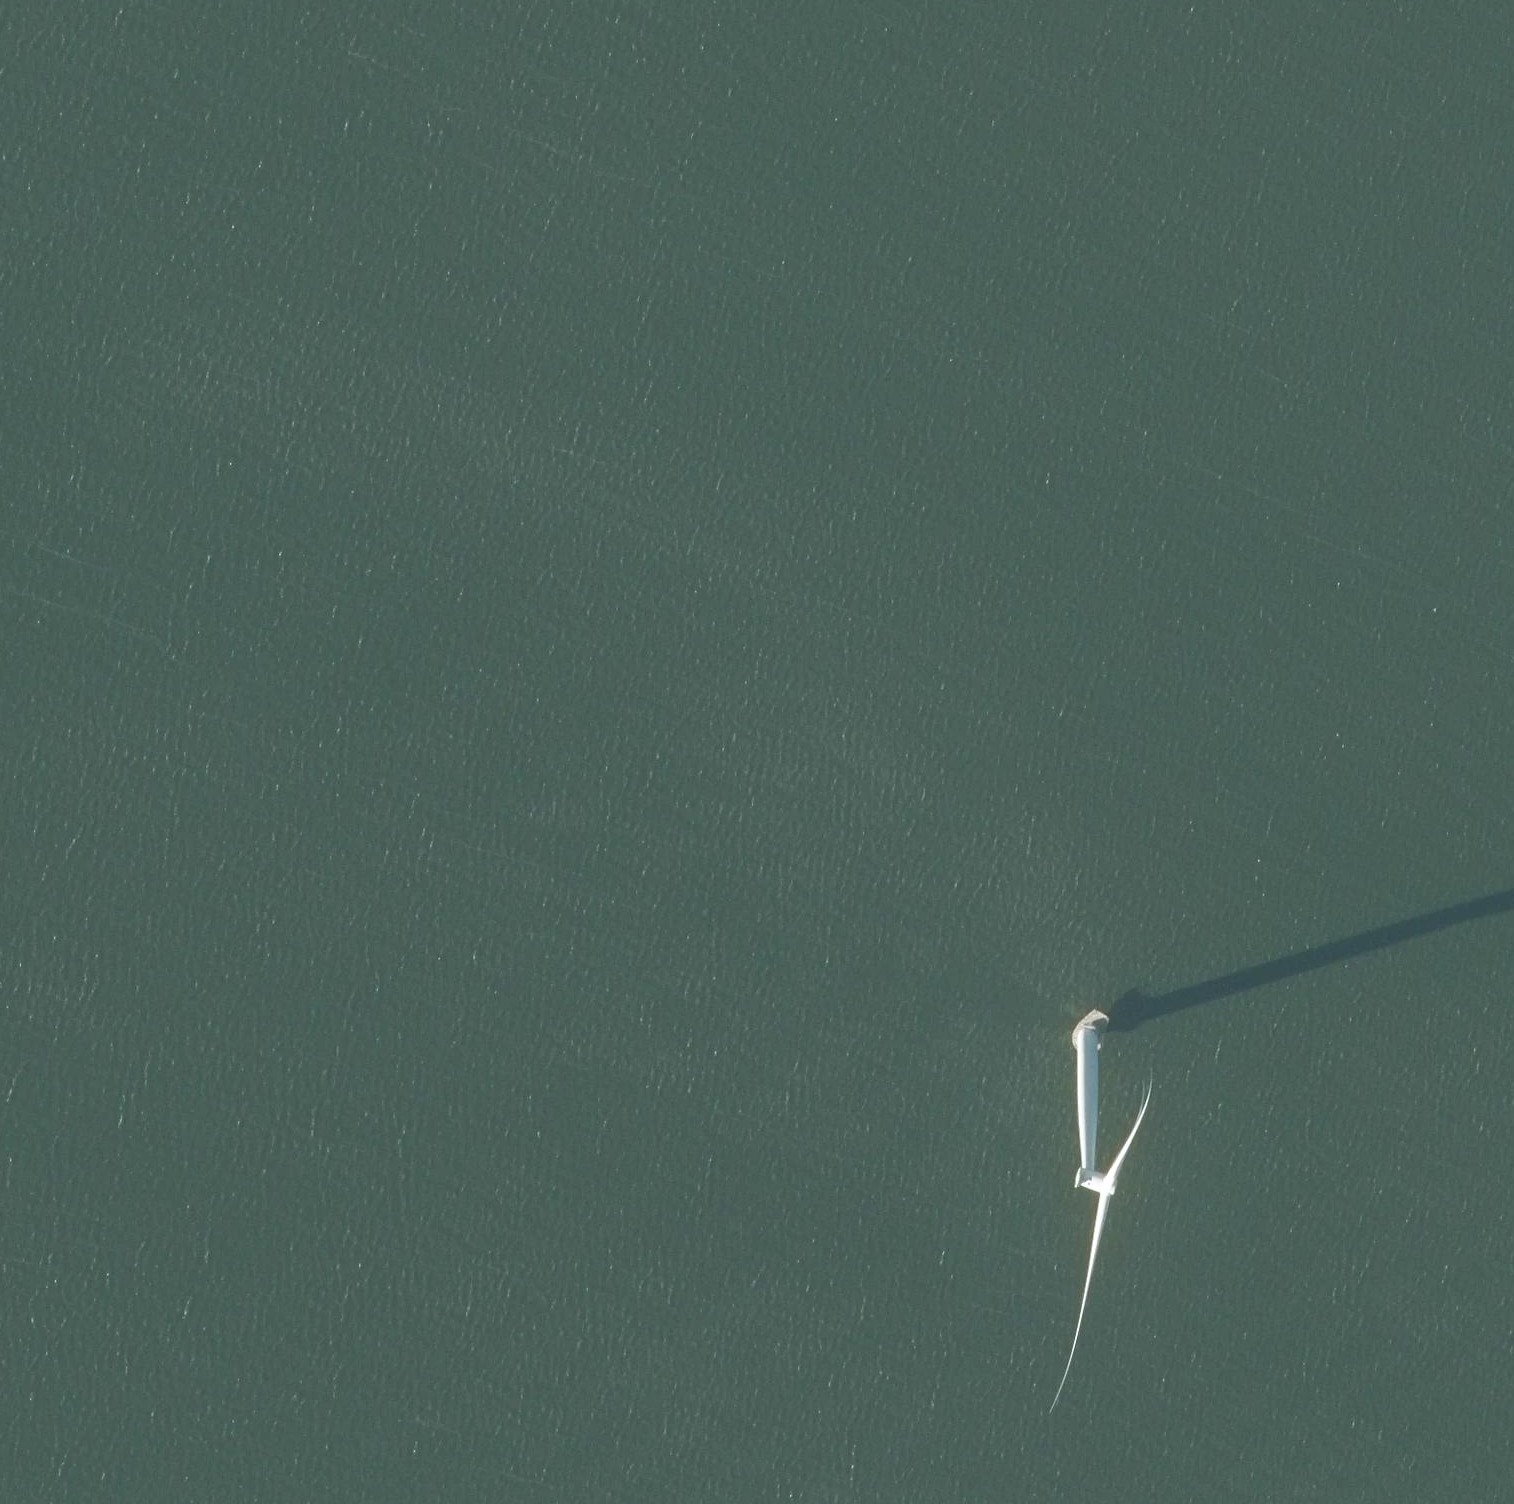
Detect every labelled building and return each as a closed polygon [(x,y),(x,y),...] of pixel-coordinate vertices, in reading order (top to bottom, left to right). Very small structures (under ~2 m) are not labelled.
[(1080,1030),(1078,1034),(1079,1039),(1082,1043),(1087,1045),(1091,1045),(1095,1042),(1098,1038),(1098,1033),(1096,1029),(1092,1026),(1088,1025),(1083,1026),(1080,1030)]
